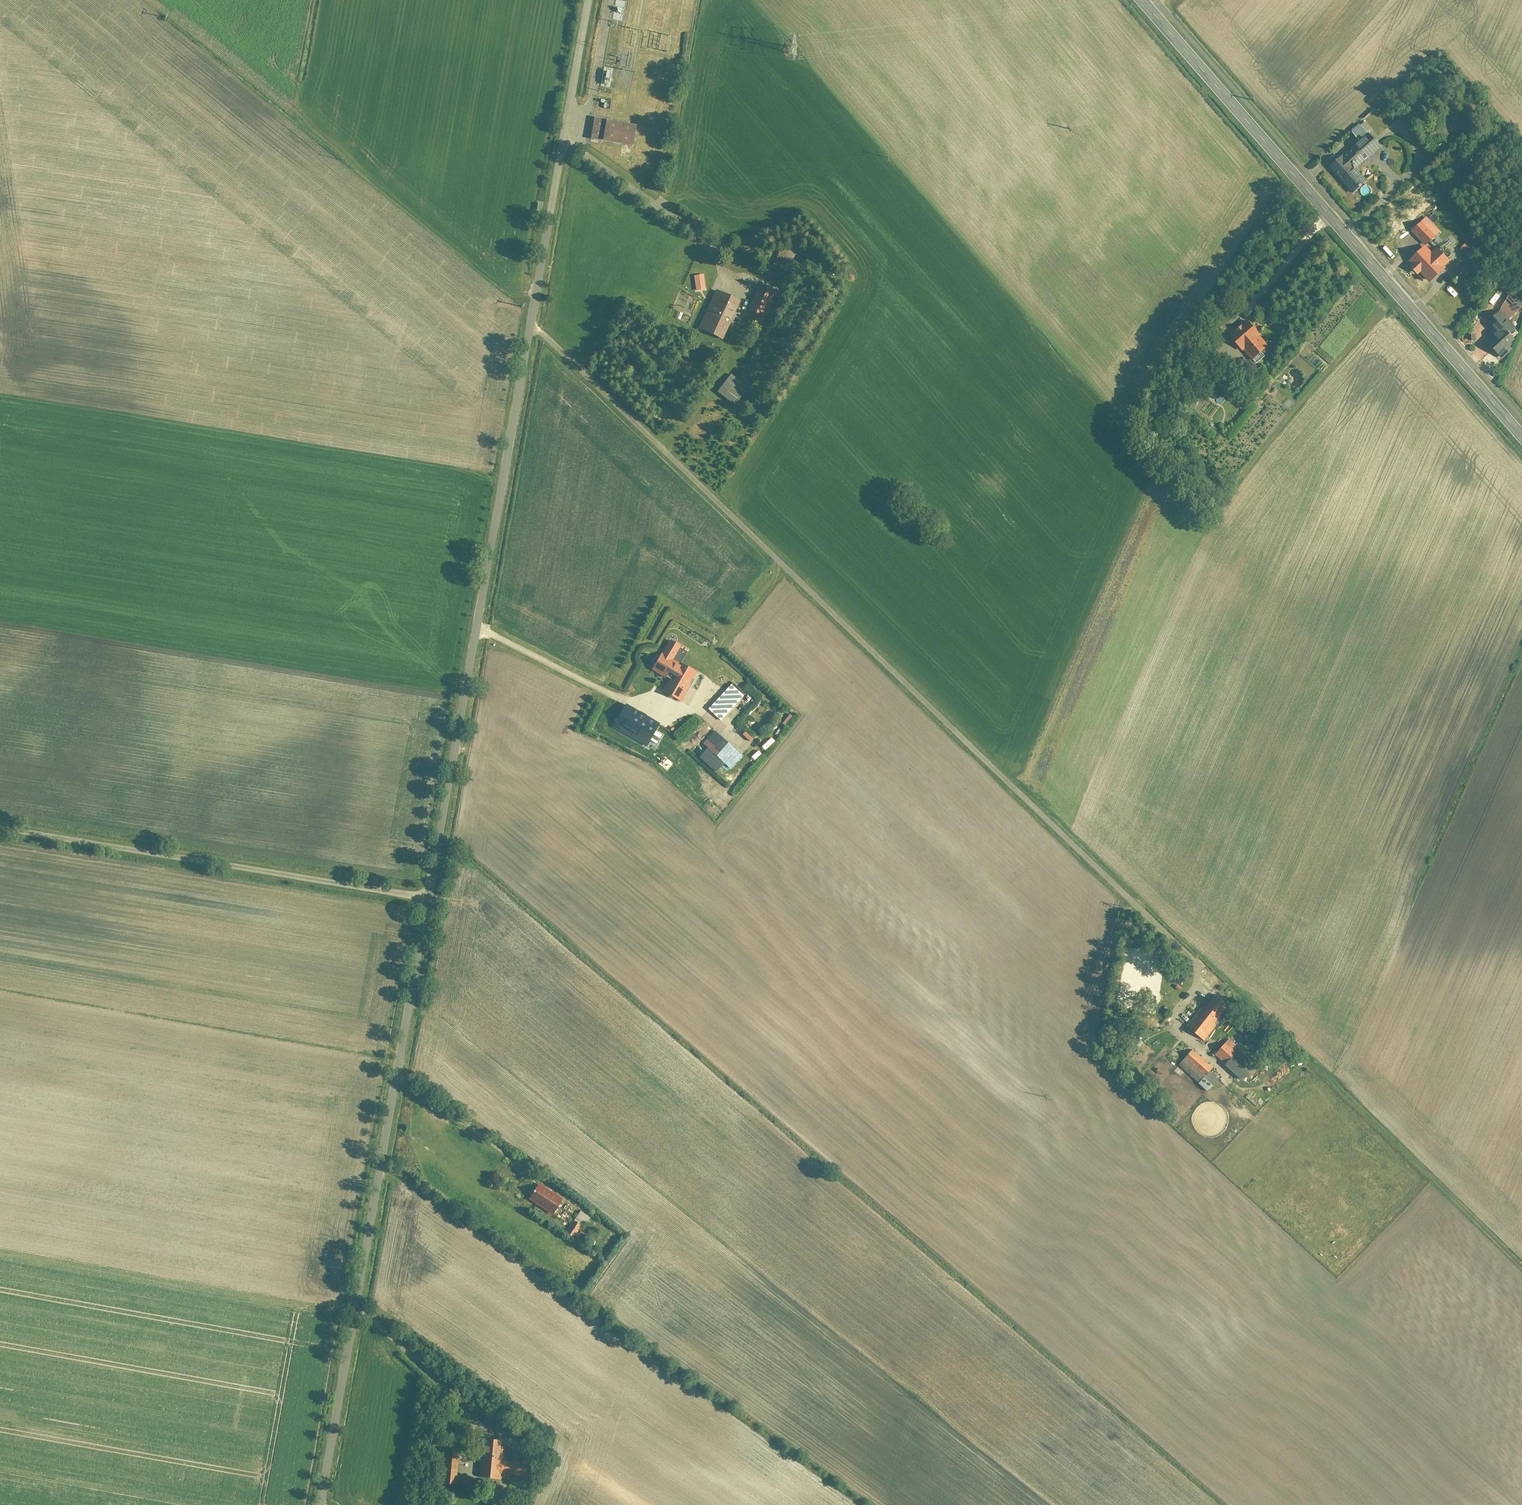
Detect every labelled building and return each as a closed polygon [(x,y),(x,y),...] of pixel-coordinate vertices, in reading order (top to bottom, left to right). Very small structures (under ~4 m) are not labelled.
[(599,119),(595,143),(639,151),(644,127),(599,119)] [(1357,125),(1349,133),(1358,142),(1366,134),(1357,125)] [(1342,158),(1328,171),(1352,196),(1366,182),(1355,170),(1377,150),(1367,139),(1345,160),(1342,158)] [(1424,218),(1411,232),(1426,246),(1439,233),(1424,218)] [(1468,243),(1460,251),(1470,260),(1478,252),(1468,243)] [(1411,260),(1415,265),(1411,268),(1416,273),(1420,270),(1430,281),(1443,270),(1440,267),(1447,261),(1437,250),(1430,257),(1423,249),(1411,260)] [(1460,269),(1449,280),(1456,287),(1467,276),(1460,269)] [(694,279),(695,293),(705,292),(703,277),(694,279)] [(748,313),(764,319),(775,294),(759,287),(748,313)] [(1507,297),(1520,310),(1521,308),(1521,301),(1513,292),(1507,297)] [(699,331),(723,342),(740,303),(716,293),(699,331)] [(1495,334),(1483,345),(1498,360),(1513,346),(1507,340),(1516,332),(1498,313),(1486,325),(1495,334)] [(1245,324),(1227,340),(1241,355),(1244,352),(1253,362),(1266,351),(1257,341),(1259,338),(1245,324)] [(684,362),(673,374),(682,383),(694,370),(684,362)] [(1227,377),(1234,384),(1240,378),(1233,370),(1227,377)] [(729,377),(715,396),(733,409),(746,390),(729,377)] [(663,695),(681,705),(696,677),(679,667),(678,669),(670,665),(678,651),(669,646),(662,660),(660,659),(651,675),(669,684),(663,695)] [(728,687),(706,712),(721,724),(742,699),(728,687)] [(626,707),(613,729),(645,748),(658,727),(626,707)] [(716,733),(703,747),(728,771),(741,757),(716,733)] [(1210,998),(1186,1029),(1202,1042),(1226,1011),(1210,998)] [(1229,1043),(1216,1057),(1247,1087),(1261,1072),(1229,1043)] [(1205,1079),(1213,1072),(1194,1053),(1187,1061),(1205,1079)] [(536,1189),(528,1203),(553,1217),(560,1204),(536,1189)] [(590,1220),(579,1214),(576,1219),(587,1226),(590,1220)] [(573,1224),(566,1236),(573,1239),(580,1227),(573,1224)] [(581,1232),(578,1238),(586,1244),(589,1238),(581,1232)] [(501,1482),(501,1477),(524,1479),(525,1462),(502,1460),(503,1443),(481,1441),(479,1480),(501,1482)] [(444,1456),(442,1486),(456,1487),(459,1457),(444,1456)]
